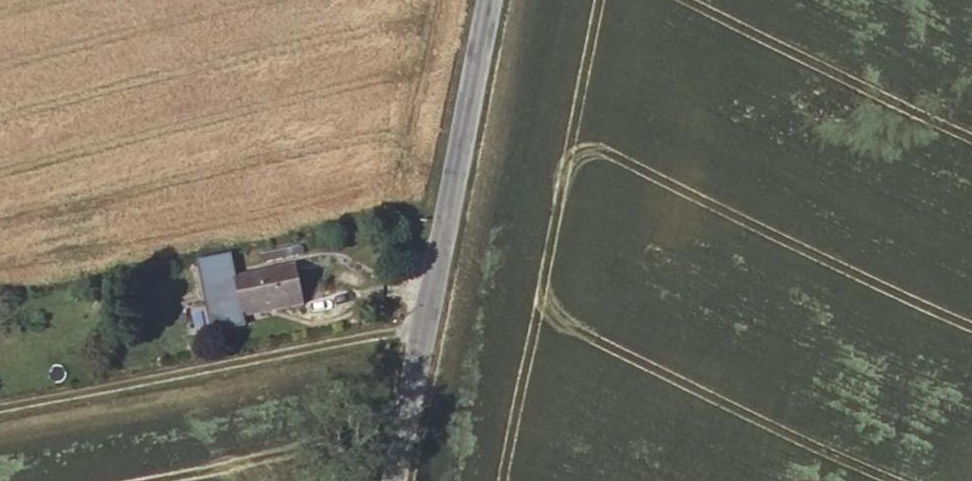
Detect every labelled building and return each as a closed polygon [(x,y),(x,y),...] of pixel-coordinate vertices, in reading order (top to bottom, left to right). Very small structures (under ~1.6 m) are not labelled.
[(297,284),(236,296),(244,333),(305,321),(297,284)]
